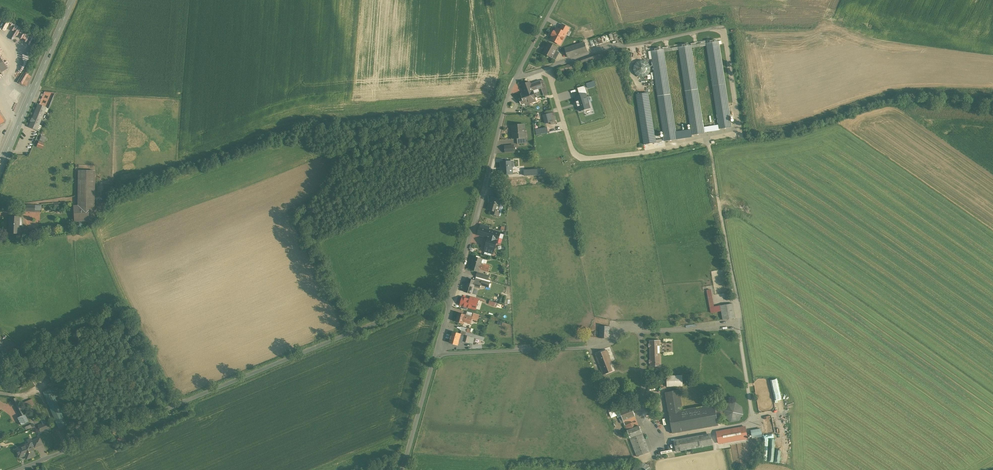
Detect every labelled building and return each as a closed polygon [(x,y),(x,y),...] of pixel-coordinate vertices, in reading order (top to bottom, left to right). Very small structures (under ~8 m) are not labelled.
[(596,44),(620,37),(619,32),(594,38),(596,44)] [(559,46),(549,41),(542,53),(552,58),(553,56),(557,58),(560,51),(557,50),(559,46)] [(706,43),(719,125),(719,129),(732,127),(718,41),(706,43)] [(586,42),(567,48),(569,57),(588,51),(586,42)] [(704,133),(704,132),(703,127),(691,45),(679,47),(691,131),(692,135),(704,133)] [(664,141),(677,139),(676,138),(676,134),(663,49),(651,51),(664,141)] [(591,56),(580,60),(581,64),(593,60),(597,59),(596,54),(591,56)] [(643,62),(641,62),(638,62),(636,64),(634,66),(633,68),(633,70),(634,73),(635,75),(637,77),(639,78),(642,78),(644,77),(647,76),(648,74),(649,72),(649,69),(649,67),(647,65),(645,63),(643,62)] [(18,83),(22,85),(29,74),(25,71),(18,83)] [(529,82),(522,85),(525,93),(532,90),(529,82)] [(41,103),(50,107),(55,94),(46,90),(41,103)] [(525,93),(521,94),(525,105),(534,102),(533,100),(535,99),(532,90),(525,93)] [(582,110),(592,107),(588,92),(578,96),(582,110)] [(648,92),(636,94),(643,143),(655,142),(648,92)] [(46,108),(38,104),(29,127),(37,130),(46,108)] [(545,113),(546,121),(557,120),(556,111),(549,112),(549,113),(545,113)] [(524,124),(512,125),(513,139),(523,138),(523,137),(526,137),(526,130),(525,130),(524,124)] [(507,152),(517,151),(517,144),(506,144),(507,152)] [(513,162),(501,162),(502,174),(515,174),(515,166),(513,166),(513,162)] [(83,171),(79,171),(78,171),(79,171),(79,175),(78,175),(78,176),(79,176),(78,180),(78,181),(78,184),(78,185),(78,189),(78,190),(78,194),(78,195),(78,198),(78,199),(78,203),(78,204),(78,206),(74,206),(75,222),(88,221),(88,215),(94,215),(93,205),(94,205),(94,204),(94,203),(94,199),(94,198),(94,195),(94,194),(94,190),(94,189),(94,185),(94,184),(94,181),(94,180),(94,176),(94,175),(94,171),(90,171),(83,171)] [(501,199),(492,196),(488,209),(493,211),(493,210),(498,211),(501,199)] [(19,217),(9,216),(9,231),(9,233),(23,234),(23,233),(23,225),(19,225),(19,217)] [(489,229),(480,227),(477,234),(486,237),(489,229)] [(500,233),(489,229),(486,237),(488,238),(485,248),(484,251),(493,253),(494,251),(496,242),(497,243),(500,233)] [(482,259),(474,256),(472,261),(473,261),(470,269),(478,272),(479,269),(488,272),(490,266),(481,263),(482,259)] [(475,281),(468,279),(464,291),(472,294),(474,286),(480,287),(481,284),(482,280),(476,278),(475,281)] [(482,280),(481,284),(489,287),(491,280),(488,279),(484,278),(482,280)] [(711,311),(721,310),(720,305),(714,306),(711,290),(708,290),(711,311)] [(733,303),(720,305),(721,310),(723,320),(735,318),(733,303)] [(473,317),(458,313),(456,321),(464,324),(465,320),(467,320),(467,322),(471,323),(473,317)] [(611,326),(599,325),(599,336),(610,337),(611,326)] [(461,334),(453,332),(450,343),(458,345),(458,342),(460,336),(461,334)] [(465,336),(464,335),(464,337),(463,341),(473,344),(474,338),(465,336)] [(662,338),(650,338),(650,366),(662,366),(662,338)] [(14,344),(3,350),(6,355),(17,350),(14,344)] [(607,350),(595,355),(603,374),(612,371),(609,362),(611,362),(607,350)] [(682,375),(666,375),(666,385),(682,386),(682,375)] [(681,390),(666,392),(672,433),(718,426),(715,404),(684,409),(681,390)] [(25,401),(27,407),(35,404),(33,398),(25,401)] [(728,421),(746,418),(743,401),(725,404),(728,421)] [(631,405),(619,410),(623,421),(635,416),(631,405)] [(30,417),(27,410),(20,413),(23,420),(30,417)] [(47,420),(38,424),(41,431),(50,427),(47,420)] [(633,422),(625,425),(637,456),(649,452),(639,426),(635,427),(633,422)] [(747,440),(745,426),(716,432),(718,445),(747,440)] [(752,429),(754,438),(765,436),(763,427),(752,429)] [(711,433),(674,439),(676,451),(713,445),(711,433)] [(32,441),(35,448),(43,444),(40,437),(32,441)] [(35,455),(30,443),(16,449),(19,457),(25,455),(27,459),(35,455)]
